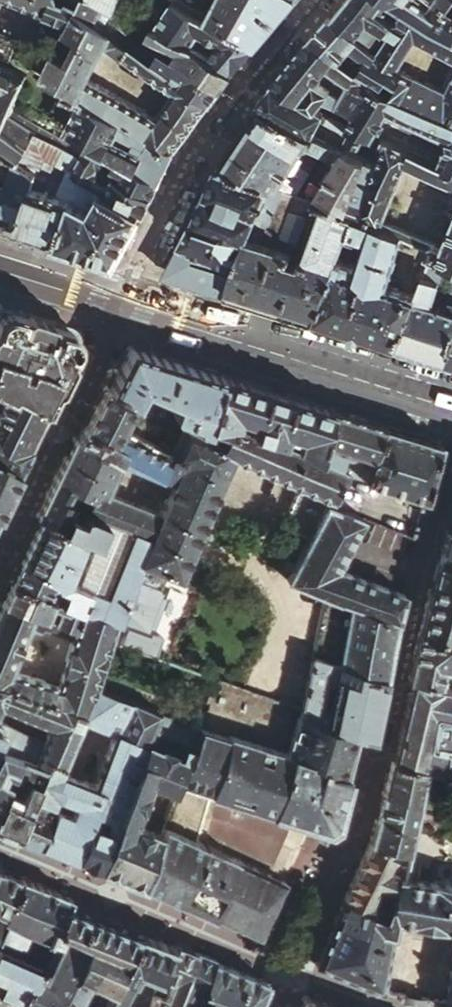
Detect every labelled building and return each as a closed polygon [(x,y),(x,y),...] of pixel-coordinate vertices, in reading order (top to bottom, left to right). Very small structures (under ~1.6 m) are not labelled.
[(0,0),(36,20),(33,26),(55,38),(58,32),(62,34),(64,30),(54,25),(58,16),(43,6),(32,0),(0,0),(0,1),(0,0)] [(69,18),(77,3),(74,1),(74,0),(64,0),(58,16),(54,25),(64,30),(69,18)] [(132,12),(233,71),(241,60),(254,44),(193,16),(161,0),(155,11),(137,2),(132,12)] [(254,44),(274,18),(288,0),(202,0),(193,16),(254,44)] [(387,0),(345,0),(332,16),(400,57),(389,78),(393,80),(451,113),(451,65),(445,79),(401,56),(419,30),(451,46),(451,25),(405,3),(397,19),(382,11),(387,0)] [(405,3),(451,25),(451,2),(449,0),(400,0),(405,3)] [(77,3),(69,18),(100,35),(107,20),(77,3)] [(158,49),(222,86),(227,79),(233,71),(132,12),(122,29),(143,40),(158,49)] [(311,37),(383,75),(389,78),(400,57),(332,16),(329,15),(323,23),(311,37)] [(43,73),(52,78),(66,85),(63,92),(84,103),(175,150),(180,144),(212,99),(181,82),(170,76),(150,64),(135,55),(100,35),(69,18),(64,30),(62,34),(61,35),(78,43),(75,49),(68,65),(51,56),(43,73)] [(10,57),(18,40),(0,30),(0,52),(10,57)] [(322,99),(330,103),(334,95),(340,84),(323,75),(329,62),(357,77),(351,89),(346,99),(365,109),(383,75),(311,37),(295,55),(280,73),(312,93),(322,99)] [(59,41),(51,56),(68,65),(75,49),(59,41)] [(181,82),(212,99),(217,92),(222,86),(158,49),(150,64),(170,76),(174,69),(185,76),(181,82)] [(0,130),(10,109),(26,73),(0,60),(0,130)] [(329,62),(323,75),(340,84),(351,89),(357,77),(329,62)] [(52,78),(43,73),(40,80),(49,85),(52,78)] [(312,93),(280,73),(277,78),(276,79),(273,82),(307,103),(316,108),(325,112),(330,103),(322,99),(312,93)] [(451,167),(451,113),(393,80),(389,78),(383,75),(365,109),(361,117),(351,113),(346,122),(342,131),(361,142),(368,129),(383,100),(447,130),(434,159),(451,167)] [(316,108),(307,103),(273,82),(262,95),(255,105),(259,107),(307,130),(309,131),(316,116),(342,131),(346,122),(325,112),(316,108)] [(351,89),(340,84),(334,95),(346,99),(351,89)] [(175,150),(84,103),(71,130),(90,140),(162,177),(165,170),(175,150)] [(244,131),(221,167),(265,181),(294,190),(322,140),(309,131),(307,130),(259,107),(244,131)] [(69,198),(58,240),(92,251),(117,258),(136,220),(142,217),(145,211),(71,173),(79,155),(75,154),(69,151),(71,145),(10,109),(0,130),(24,145),(31,131),(57,144),(58,143),(63,145),(56,161),(69,168),(66,174),(64,174),(59,185),(66,189),(64,196),(69,198)] [(434,159),(368,129),(361,142),(375,150),(370,160),(361,156),(362,154),(343,147),(335,148),(334,149),(319,177),(320,180),(322,182),(315,197),(350,208),(380,218),(403,161),(451,182),(451,167),(434,159)] [(15,165),(24,145),(0,130),(0,158),(15,165)] [(28,231),(58,240),(69,198),(64,196),(66,189),(59,185),(64,174),(66,174),(69,168),(56,161),(63,145),(58,143),(57,144),(31,131),(24,145),(15,165),(34,176),(17,227),(28,231)] [(158,184),(162,177),(90,140),(82,157),(153,194),(158,184)] [(78,148),(71,145),(69,151),(75,154),(78,148)] [(71,173),(145,211),(149,202),(153,194),(82,157),(79,155),(71,173)] [(17,227),(34,176),(15,165),(0,158),(0,222),(17,227)] [(208,187),(193,219),(243,236),(249,217),(253,219),(265,181),(221,167),(217,166),(215,172),(208,187)] [(243,236),(225,292),(275,308),(315,320),(334,259),(340,241),(350,208),(315,197),(294,190),(265,181),(253,219),(249,217),(243,236)] [(334,259),(315,320),(358,333),(396,345),(410,298),(412,292),(383,283),(395,243),(424,252),(427,243),(378,223),(380,218),(350,208),(340,241),(357,247),(353,264),(334,259)] [(424,252),(430,255),(438,258),(451,263),(451,215),(441,244),(428,239),(427,243),(424,252)] [(243,236),(193,219),(182,239),(167,267),(170,275),(197,284),(225,292),(243,236)] [(396,345),(427,355),(445,360),(451,338),(451,298),(450,303),(448,310),(431,305),(415,300),(422,277),(425,273),(430,255),(424,252),(412,292),(410,298),(396,345)] [(451,263),(438,258),(434,267),(449,272),(451,263)] [(448,310),(450,303),(433,297),(431,305),(448,310)] [(41,409),(76,341),(68,326),(35,316),(0,306),(0,388),(9,392),(41,409)] [(207,419),(221,374),(177,361),(127,346),(109,382),(107,387),(132,399),(135,394),(139,386),(172,396),(170,406),(169,408),(170,410),(170,411),(170,412),(172,414),(173,415),(193,420),(192,424),(201,427),(199,432),(216,439),(221,424),(207,419)] [(311,456),(327,407),(283,394),(221,374),(207,419),(221,424),(269,441),(274,426),(290,431),(285,447),(311,456)] [(132,399),(107,387),(104,386),(90,414),(86,422),(115,435),(116,433),(132,399)] [(28,452),(37,434),(40,428),(34,424),(41,409),(9,392),(0,406),(0,435),(28,452)] [(361,483),(362,480),(380,423),(356,416),(327,407),(311,456),(336,465),(333,475),(361,483)] [(78,439),(77,440),(106,453),(115,435),(86,422),(83,429),(78,439)] [(380,423),(362,480),(380,485),(405,492),(415,495),(423,497),(438,441),(409,433),(380,423)] [(325,500),(333,475),(336,465),(311,456),(285,447),(269,441),(221,424),(216,439),(199,432),(182,426),(171,450),(168,456),(159,477),(172,483),(160,516),(102,490),(97,500),(90,497),(83,511),(79,520),(72,534),(144,560),(120,626),(134,632),(127,651),(145,657),(146,653),(138,650),(143,635),(152,638),(168,589),(183,594),(222,466),(316,496),(325,500)] [(115,435),(106,453),(118,458),(159,477),(168,456),(155,450),(116,433),(115,435)] [(17,476),(25,460),(28,452),(0,435),(0,466),(17,476)] [(72,437),(62,459),(107,479),(118,458),(106,453),(77,440),(72,437)] [(155,450),(168,456),(171,450),(157,445),(155,450)] [(53,479),(46,493),(72,506),(83,511),(90,497),(97,500),(102,490),(107,479),(62,459),(58,468),(53,479)] [(10,492),(17,476),(0,466),(0,512),(10,492)] [(322,507),(321,509),(354,519),(360,498),(368,501),(370,501),(371,501),(372,501),(374,500),(375,499),(376,497),(377,495),(380,485),(362,480),(361,483),(333,475),(325,500),(322,507)] [(415,495),(405,492),(403,499),(413,502),(415,495)] [(39,518),(72,534),(79,520),(68,515),(72,506),(46,493),(41,503),(35,516),(39,518)] [(322,507),(325,500),(316,496),(313,503),(322,507)] [(327,600),(395,620),(401,593),(337,573),(356,520),(354,519),(321,509),(297,571),(292,583),(290,589),(327,600)] [(57,601),(81,611),(117,624),(120,626),(144,560),(72,534),(39,518),(21,553),(17,561),(65,580),(57,601)] [(450,531),(444,530),(439,551),(437,562),(451,565),(451,532),(450,531)] [(13,570),(7,582),(57,601),(65,580),(17,561),(13,570)] [(437,562),(429,590),(418,633),(451,640),(451,565),(437,562)] [(287,581),(292,583),(297,571),(292,569),(287,572),(285,576),(287,581)] [(0,597),(0,601),(74,628),(81,611),(57,601),(7,582),(4,588),(0,597)] [(312,660),(384,677),(386,667),(395,620),(327,600),(312,660)] [(117,624),(81,611),(74,628),(0,601),(0,684),(78,716),(91,687),(117,624)] [(418,633),(410,666),(407,678),(411,679),(437,686),(442,667),(444,670),(451,672),(451,640),(418,633)] [(382,684),(384,677),(312,660),(298,712),(297,716),(359,732),(372,736),(382,684)] [(393,758),(417,764),(423,765),(445,771),(451,773),(451,747),(446,746),(451,720),(451,690),(437,686),(411,679),(398,737),(393,758)] [(197,730),(140,886),(156,892),(240,928),(258,936),(282,882),(262,873),(264,868),(246,861),(244,866),(193,844),(212,796),(327,829),(335,823),(359,732),(297,716),(298,712),(214,682),(197,730)] [(43,765),(48,756),(59,760),(77,719),(78,716),(0,684),(0,702),(46,721),(39,738),(0,720),(0,746),(17,754),(43,765)] [(116,736),(95,788),(99,789),(123,800),(157,714),(91,687),(78,716),(77,719),(116,736)] [(123,800),(98,867),(115,875),(140,886),(197,730),(157,714),(123,800)] [(77,719),(59,760),(55,770),(95,788),(116,736),(77,719)] [(0,746),(0,792),(17,754),(0,746)] [(13,832),(35,784),(43,765),(17,754),(0,792),(0,826),(0,827),(13,832)] [(53,848),(73,857),(91,809),(95,799),(99,789),(95,788),(55,770),(59,760),(48,756),(43,765),(35,784),(60,795),(39,843),(53,848)] [(417,764),(393,758),(389,757),(383,782),(379,798),(375,813),(374,821),(406,828),(417,764)] [(25,836),(39,843),(60,795),(35,784),(13,832),(25,836)] [(91,809),(73,857),(84,861),(98,867),(123,800),(99,789),(95,799),(110,806),(106,815),(91,809)] [(406,828),(374,821),(371,830),(369,839),(368,841),(403,850),(406,828)] [(403,850),(368,841),(342,898),(380,908),(390,870),(399,872),(403,850)] [(18,876),(7,872),(0,869),(0,911),(3,912),(18,876)] [(342,898),(337,909),(324,941),(314,965),(383,990),(400,913),(451,926),(451,884),(399,872),(390,870),(380,908),(342,898)] [(66,904),(69,896),(42,886),(18,876),(3,912),(1,917),(5,918),(0,929),(0,993),(33,1006),(53,1006),(73,969),(83,939),(57,927),(66,904)] [(78,1002),(91,975),(111,984),(117,972),(138,931),(116,923),(66,904),(57,927),(83,939),(73,969),(53,1006),(90,1006),(78,1002)] [(44,965),(54,937),(21,925),(11,951),(44,965)] [(173,945),(138,931),(117,972),(129,977),(134,968),(158,978),(161,972),(167,958),(173,945)] [(173,945),(167,958),(161,972),(167,975),(161,994),(153,991),(147,1006),(170,1006),(177,989),(192,949),(183,945),(174,942),(173,945)] [(202,953),(192,949),(177,989),(203,998),(207,988),(200,986),(210,959),(211,956),(202,953)] [(265,980),(210,959),(200,986),(207,988),(203,998),(199,1006),(255,1006),(265,980)] [(129,977),(117,972),(111,984),(99,1006),(114,1006),(129,977)] [(161,972),(158,978),(153,991),(161,994),(167,975),(161,972)] [(90,1006),(99,1006),(111,984),(91,975),(78,1002),(90,1006)] [(177,989),(170,1006),(199,1006),(203,998),(177,989)] [(302,995),(297,1006),(336,1006),(302,995)] [(430,1006),(445,1006),(445,1004),(424,998),(423,1004),(430,1006)]
